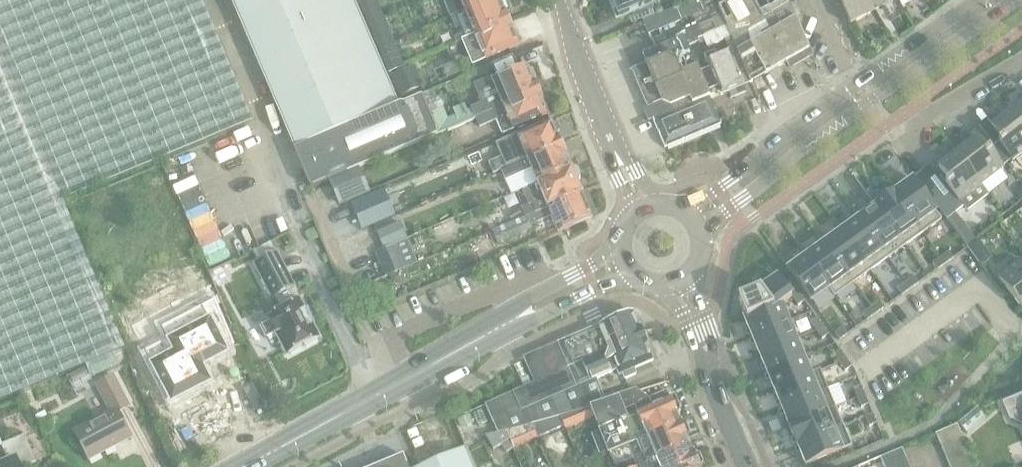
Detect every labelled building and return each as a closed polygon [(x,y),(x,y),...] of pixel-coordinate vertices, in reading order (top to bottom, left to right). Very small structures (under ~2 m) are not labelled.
[(86,366),(92,379),(121,367),(116,354),(125,350),(63,202),(253,122),(202,0),(0,0),(0,402),(86,366)] [(294,152),(398,107),(354,0),(230,0),(294,152)] [(359,2),(369,26),(385,19),(377,0),(364,0),(359,2)] [(451,19),(497,0),(443,0),(451,19)] [(462,42),(510,22),(506,12),(504,13),(499,0),(497,0),(451,19),(456,31),(462,29),(465,36),(457,39),(459,44),(462,42)] [(617,20),(655,4),(654,0),(608,0),(617,20)] [(811,57),(789,5),(790,5),(788,0),(735,0),(719,7),(722,16),(731,37),(751,83),(788,63),(790,68),(811,57)] [(875,11),(869,0),(840,0),(850,25),(875,11)] [(875,11),(894,0),(869,0),(875,11)] [(649,35),(671,26),(682,21),(677,10),(644,23),(649,35)] [(717,30),(698,37),(699,42),(699,44),(705,41),(707,47),(725,40),(731,37),(722,16),(713,20),(717,30)] [(385,19),(369,26),(379,50),(395,43),(385,19)] [(697,26),(683,32),(685,37),(688,46),(699,42),(698,37),(717,30),(713,20),(697,26)] [(514,31),(510,22),(462,42),(472,66),(519,47),(512,31),(514,31)] [(685,37),(668,44),(643,55),(647,65),(632,71),(648,109),(643,111),(648,124),(653,122),(665,150),(721,126),(692,57),(688,46),(685,37)] [(395,43),(379,50),(389,73),(404,67),(395,43)] [(731,99),(746,93),(728,52),(715,58),(714,55),(705,59),(710,69),(701,73),(710,96),(720,92),(722,97),(729,94),(731,99)] [(414,66),(390,76),(399,97),(419,89),(423,87),(414,66)] [(473,107),(471,108),(475,117),(476,119),(482,117),(539,92),(535,81),(533,82),(532,80),(535,77),(533,71),(528,71),(527,68),(520,71),(498,81),(494,82),(492,78),(476,85),(483,103),(473,108),(473,107)] [(434,91),(424,96),(431,113),(442,108),(444,106),(445,104),(445,102),(443,99),(441,98),(439,97),(436,97),(434,91)] [(482,117),(476,119),(480,128),(486,126),(496,121),(502,135),(503,136),(548,117),(541,101),(543,100),(539,92),(482,117)] [(424,96),(299,150),(314,186),(439,132),(431,113),(424,96)] [(1010,112),(1021,128),(1021,102),(1010,112)] [(980,128),(994,146),(1007,163),(1012,160),(1013,161),(1021,154),(1021,128),(1010,112),(999,120),(992,126),(988,121),(980,128)] [(494,176),(501,173),(562,146),(558,135),(557,136),(556,134),(560,133),(556,125),(552,125),(551,122),(517,137),(523,151),(490,166),(494,176)] [(967,145),(957,153),(982,185),(989,194),(1008,179),(1001,170),(1004,168),(1002,167),(1007,163),(994,146),(980,128),(971,134),(975,139),(967,145)] [(566,154),(562,146),(501,173),(506,184),(508,183),(513,196),(523,192),(572,170),(565,154),(566,154)] [(917,176),(916,177),(942,212),(948,220),(965,207),(966,209),(971,210),(990,195),(989,194),(982,185),(957,153),(943,163),(940,159),(935,162),(917,176)] [(328,182),(338,206),(370,193),(360,169),(328,182)] [(578,172),(572,170),(523,192),(529,207),(521,210),(522,212),(510,217),(513,223),(582,194),(578,185),(580,179),(578,172)] [(912,179),(894,193),(923,233),(941,220),(912,179)] [(362,231),(396,216),(384,189),(350,203),(362,231)] [(894,193),(876,205),(906,246),(923,233),(894,193)] [(584,199),(582,194),(513,223),(492,232),(497,244),(532,229),(531,226),(552,217),(559,233),(593,218),(593,217),(598,215),(589,197),(584,199)] [(876,205),(859,218),(888,258),(906,246),(876,205)] [(859,218),(841,230),(871,271),(888,258),(859,218)] [(377,235),(384,251),(394,247),(408,241),(401,224),(377,235)] [(841,230),(824,243),(853,284),(871,271),(841,230)] [(824,243),(806,256),(835,297),(853,284),(824,243)] [(384,251),(376,255),(385,277),(404,270),(394,247),(384,251)] [(971,252),(981,266),(989,260),(979,247),(971,252)] [(940,254),(945,261),(953,255),(948,248),(940,254)] [(316,339),(317,338),(292,290),(295,288),(277,254),(254,266),(273,300),(276,298),(283,311),(268,319),(269,322),(259,327),(266,339),(276,334),(286,354),(288,353),(289,356),(301,349),(300,347),(304,345),(305,347),(317,341),(316,339)] [(945,261),(940,254),(932,260),(936,267),(945,261)] [(806,256),(788,269),(812,302),(829,289),(835,297),(806,256)] [(1021,261),(998,278),(1021,308),(1021,262),(1021,261)] [(918,280),(913,274),(905,280),(910,286),(918,280)] [(761,291),(741,299),(748,317),(746,318),(747,320),(782,305),(792,298),(777,277),(759,289),(761,291)] [(910,286),(905,280),(897,286),(902,292),(910,286)] [(793,283),(787,287),(793,295),(799,291),(793,283)] [(804,299),(799,291),(792,296),(798,303),(804,299)] [(883,306),(878,299),(870,305),(875,312),(883,306)] [(168,340),(145,352),(172,403),(210,383),(201,367),(227,354),(225,350),(234,345),(215,301),(162,328),(168,340)] [(782,305),(747,320),(754,337),(790,322),(782,305)] [(875,312),(870,305),(862,311),(867,318),(875,312)] [(524,359),(535,384),(645,336),(641,327),(639,328),(634,316),(628,314),(524,359)] [(810,321),(816,329),(823,324),(817,316),(810,321)] [(853,318),(845,324),(849,331),(857,325),(853,318)] [(790,322),(754,337),(761,355),(797,340),(790,322)] [(823,324),(816,329),(822,337),(829,332),(823,324)] [(531,427),(560,420),(589,412),(590,412),(606,405),(604,401),(595,380),(617,371),(619,377),(622,375),(625,381),(637,375),(634,370),(654,362),(647,346),(649,345),(645,336),(535,384),(533,385),(512,394),(512,393),(485,404),(499,435),(506,434),(531,427)] [(797,340),(761,355),(768,372),(804,357),(797,340)] [(840,348),(834,352),(840,360),(846,356),(840,348)] [(846,356),(840,360),(846,369),(852,364),(846,356)] [(804,357),(768,372),(776,390),(821,371),(820,370),(811,374),(804,357)] [(821,371),(776,390),(783,408),(828,389),(821,371)] [(88,461),(130,438),(117,413),(128,407),(112,377),(96,386),(110,413),(73,433),(88,461)] [(862,383),(854,386),(858,395),(865,393),(866,392),(862,383)] [(828,389),(783,408),(791,426),(836,407),(828,389)] [(635,390),(604,401),(606,405),(590,412),(592,418),(608,454),(637,442),(679,423),(675,415),(678,409),(673,399),(669,400),(666,393),(651,399),(652,400),(646,403),(643,401),(639,403),(638,405),(634,396),(640,394),(635,390)] [(870,402),(865,393),(858,395),(862,405),(870,402)] [(1003,403),(1010,420),(1021,425),(1021,394),(1003,403)] [(836,407),(791,426),(799,445),(844,426),(836,407)] [(971,414),(959,424),(960,425),(967,434),(986,418),(977,408),(971,414)] [(482,410),(473,414),(479,427),(487,423),(482,410)] [(589,412),(560,420),(564,428),(565,430),(592,418),(590,412),(589,412)] [(470,414),(457,420),(461,429),(474,424),(470,414)] [(560,420),(531,427),(537,440),(564,428),(560,420)] [(685,425),(679,423),(637,442),(647,465),(689,446),(686,438),(688,433),(685,425)] [(844,426),(799,445),(807,465),(843,450),(835,431),(844,427),(844,426)] [(935,435),(940,446),(962,437),(957,426),(935,435)] [(531,427),(506,434),(514,450),(537,440),(531,427)] [(877,440),(884,437),(880,428),(873,431),(877,440)] [(506,434),(499,435),(485,439),(493,451),(501,446),(506,454),(514,450),(506,434)] [(36,463),(25,436),(1,446),(0,443),(0,448),(1,448),(8,464),(1,466),(27,466),(36,463)] [(940,446),(945,457),(967,448),(962,437),(940,446)] [(689,446),(647,465),(648,466),(700,466),(701,463),(698,456),(693,454),(689,446)] [(949,466),(952,466),(971,459),(967,448),(945,457),(949,466)] [(425,466),(471,466),(464,450),(425,466)] [(883,466),(892,466),(906,461),(902,450),(880,459),(883,466)] [(403,455),(375,466),(408,466),(403,455)] [(971,459),(952,466),(975,466),(971,459)]
